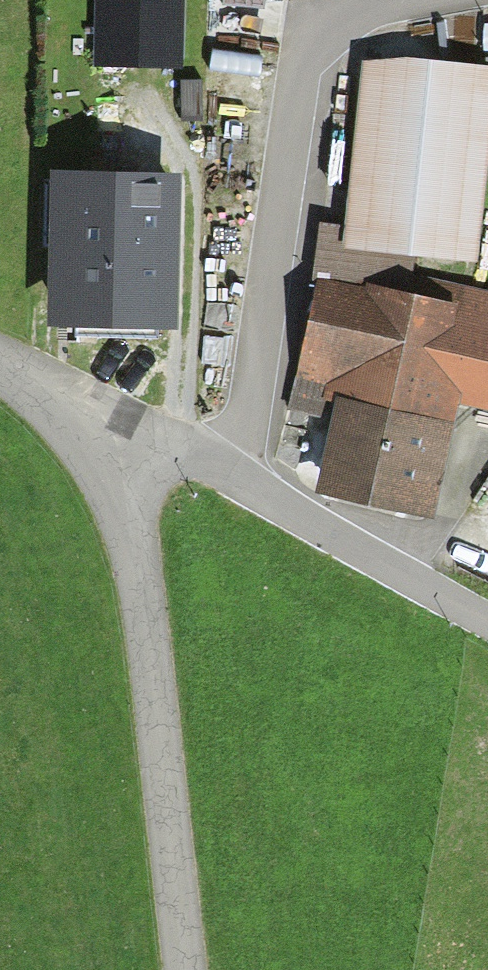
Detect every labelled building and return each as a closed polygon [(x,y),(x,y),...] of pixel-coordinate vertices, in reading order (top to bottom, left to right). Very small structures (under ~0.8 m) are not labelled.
[(179,60),(179,0),(90,0),(90,59),(179,60)] [(343,218),(341,236),(417,245),(477,251),(487,152),(487,55),(485,55),(484,66),(362,52),(343,218)] [(51,313),(79,313),(79,326),(156,327),(157,310),(176,310),(177,170),(52,169),(51,313)] [(417,245),(341,236),(343,218),(319,215),(289,404),(329,415),(316,477),(430,506),(460,393),(487,400),(487,287),(449,277),(447,286),(411,279),(417,245)]
